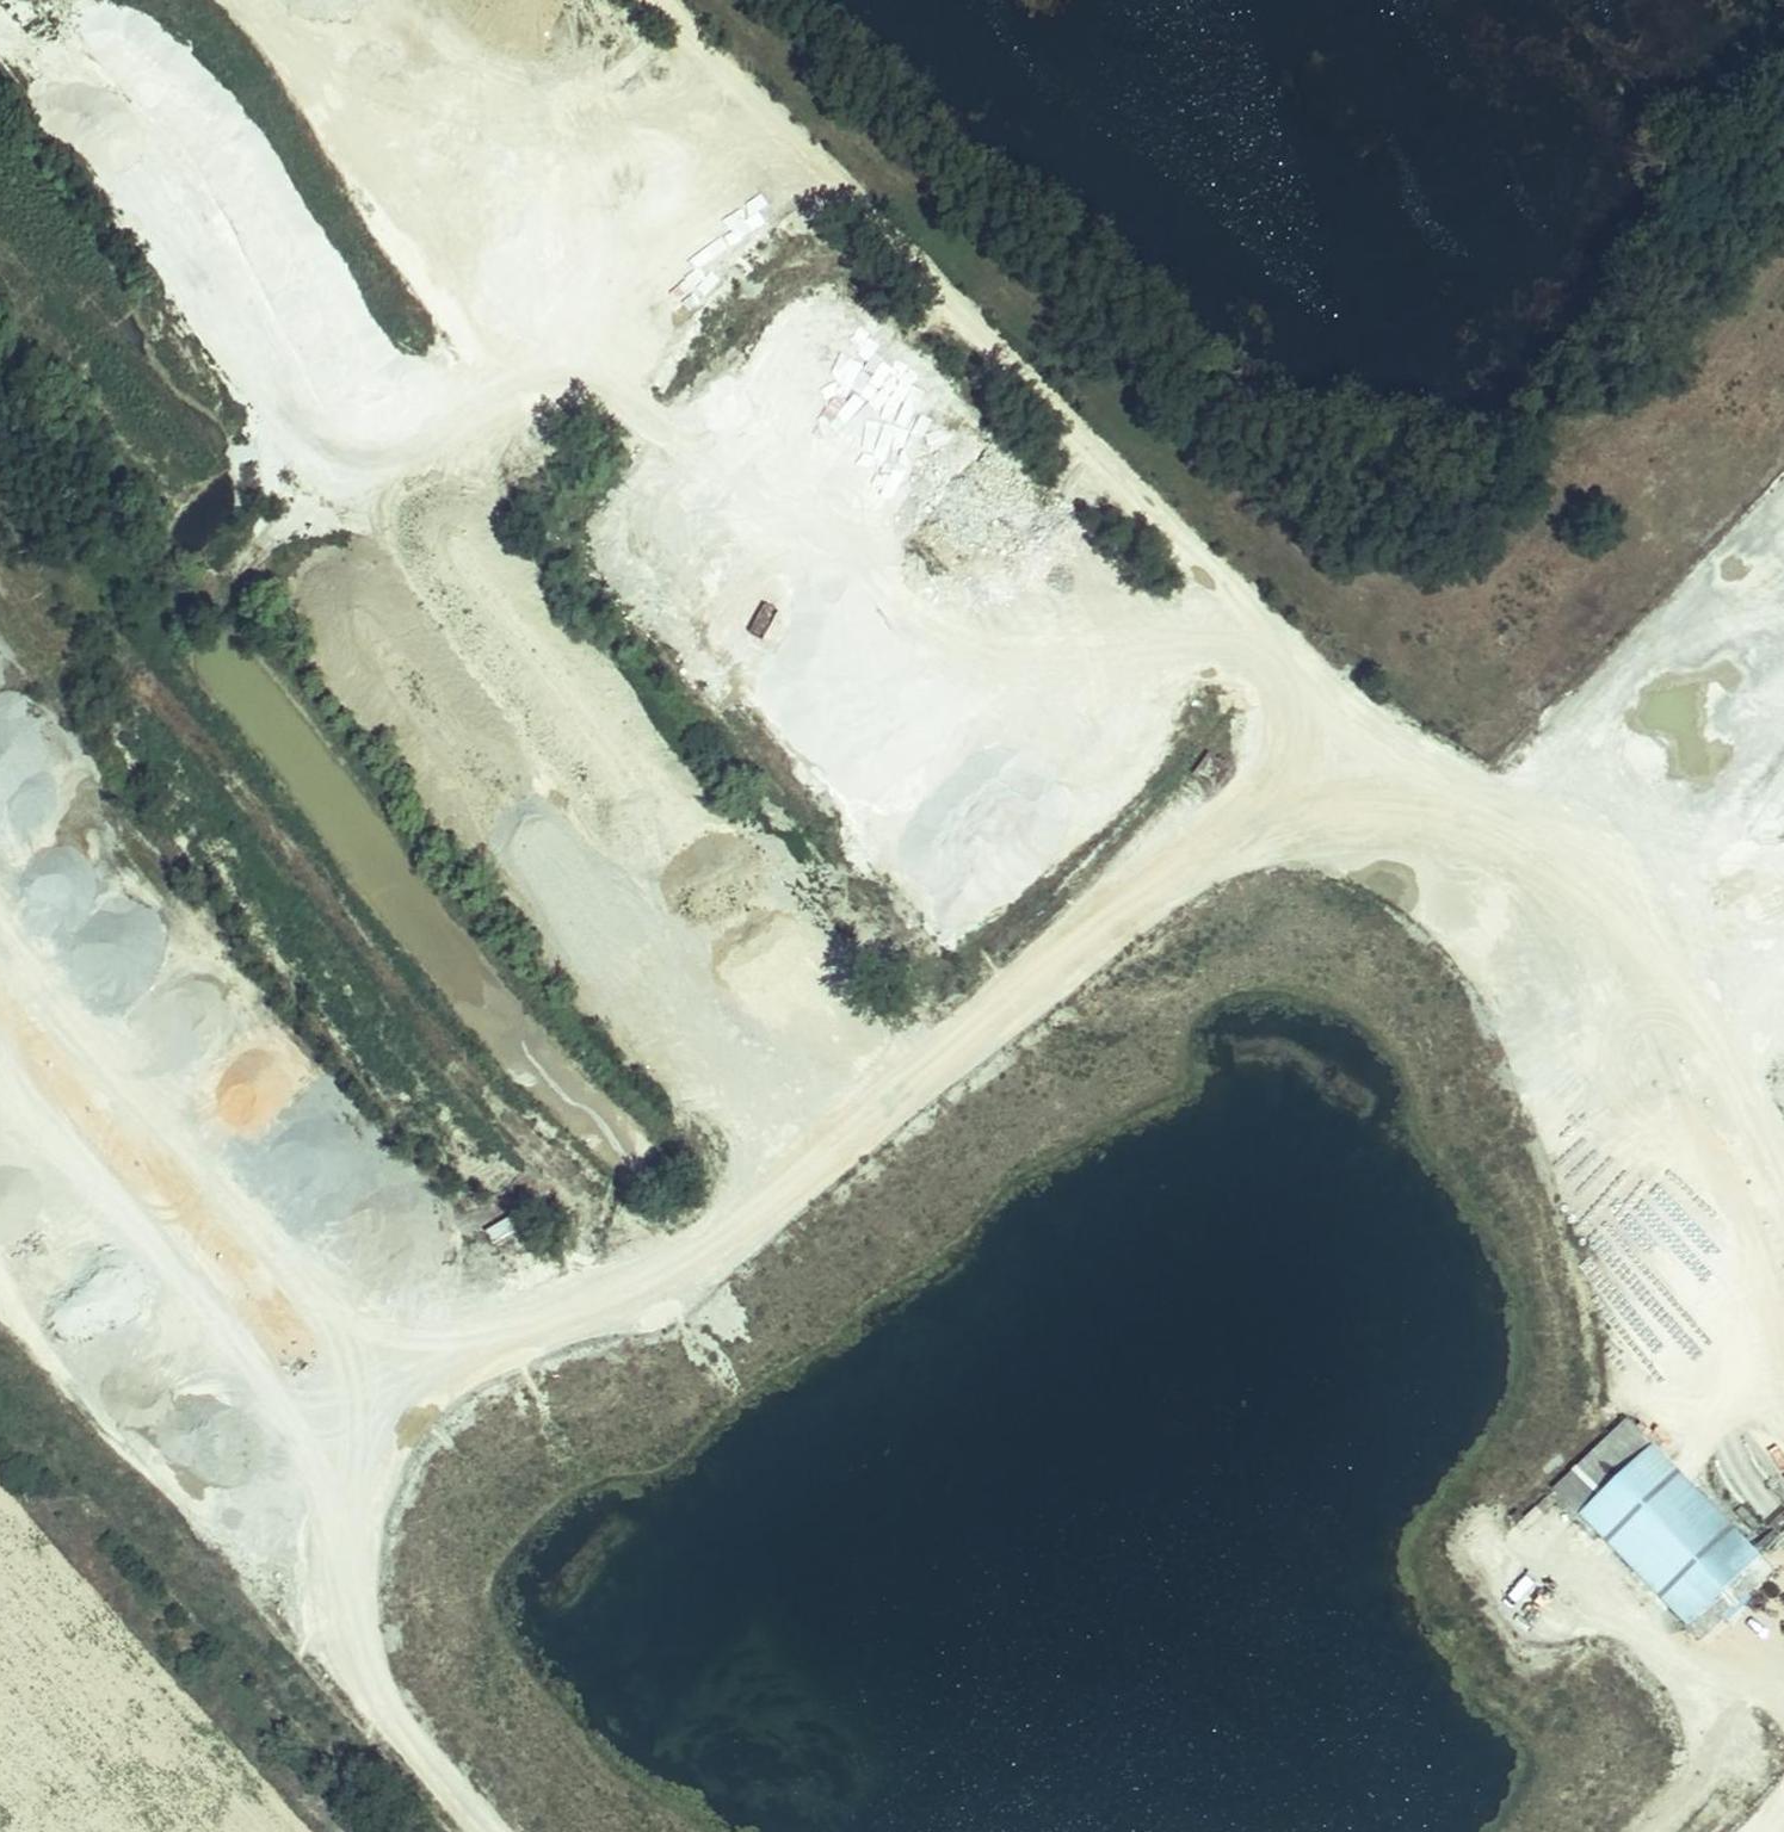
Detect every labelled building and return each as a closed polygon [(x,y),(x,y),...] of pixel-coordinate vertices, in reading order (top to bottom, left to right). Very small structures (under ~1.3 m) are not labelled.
[(1783,1296),(1783,1248),(1776,1243),(1754,1281),(1783,1298),(1783,1296)] [(1710,1312),(1761,1362),(1783,1338),(1783,1314),(1746,1276),(1710,1312)] [(1782,1377),(1783,1375),(1783,1352),(1770,1365),(1782,1377)] [(1637,1562),(1708,1492),(1628,1411),(1558,1481),(1637,1562)] [(1706,1633),(1779,1564),(1708,1492),(1637,1562),(1706,1633)]
